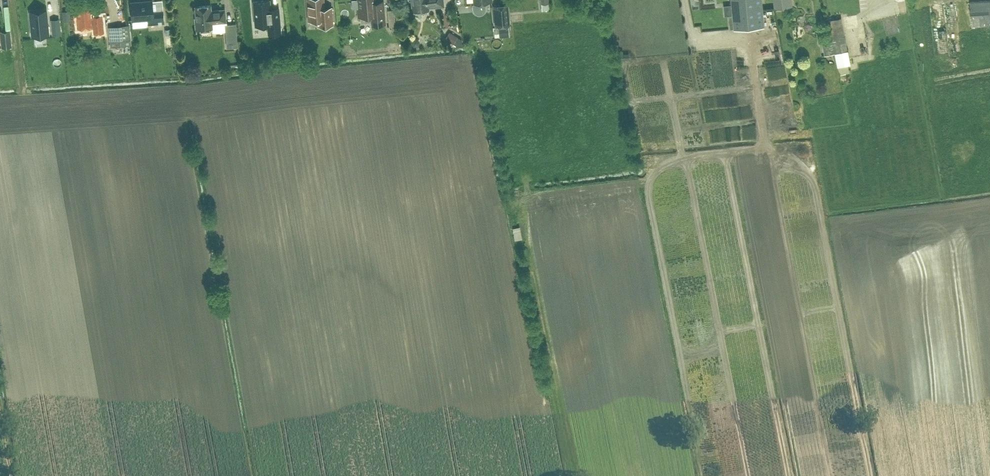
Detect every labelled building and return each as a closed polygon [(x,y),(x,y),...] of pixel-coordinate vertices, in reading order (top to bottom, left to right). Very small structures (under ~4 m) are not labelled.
[(90,0),(78,1),(78,3),(75,3),(78,28),(93,27),(93,33),(103,32),(101,15),(91,16),(90,10),(91,10),(90,0)] [(147,18),(148,24),(164,23),(162,9),(153,10),(152,0),(150,0),(130,2),(131,19),(147,18)] [(253,1),(255,25),(267,24),(268,34),(280,33),(278,7),(270,8),(269,0),(262,0),(253,1)] [(317,19),(317,25),(332,24),(331,6),(323,7),(322,0),(307,0),(309,19),(308,19),(308,20),(317,19)] [(374,0),(358,0),(358,6),(357,6),(358,16),(371,15),(371,25),(385,24),(383,1),(374,1),(374,0)] [(412,10),(428,9),(428,6),(443,5),(442,0),(411,0),(412,10)] [(474,3),(474,4),(472,4),(473,8),(473,11),(475,12),(477,14),(479,14),(482,13),(483,12),(484,10),(485,7),(484,2),(491,2),(491,0),(473,0),(474,3)] [(762,0),(732,0),(732,4),(733,14),(734,28),(765,26),(762,0)] [(989,24),(989,0),(981,0),(969,1),(971,25),(989,24)] [(210,4),(195,6),(196,17),(195,18),(196,28),(201,28),(201,30),(203,31),(207,31),(208,29),(208,27),(212,27),(211,21),(214,21),(216,22),(220,22),(221,21),(225,20),(224,9),(213,10),(213,11),(210,11),(210,4)] [(493,5),(495,22),(495,25),(508,24),(507,4),(493,5)] [(725,15),(733,14),(732,4),(724,4),(725,15)] [(48,33),(46,10),(29,11),(32,35),(48,33)] [(841,17),(828,20),(831,35),(832,34),(834,44),(836,52),(847,50),(845,41),(835,43),(831,26),(842,24),(841,17)] [(58,19),(51,19),(52,34),(60,33),(58,19)] [(237,45),(235,23),(225,24),(227,46),(237,45)] [(131,45),(129,24),(108,26),(109,47),(131,45)] [(498,37),(509,36),(508,26),(497,27),(498,37)] [(11,45),(10,35),(9,29),(1,30),(2,36),(3,46),(11,45)] [(444,38),(453,43),(457,36),(449,31),(444,38)] [(831,35),(819,37),(820,42),(823,42),(826,54),(836,52),(834,44),(832,34),(831,35)] [(847,50),(836,52),(837,60),(849,58),(847,50)]
